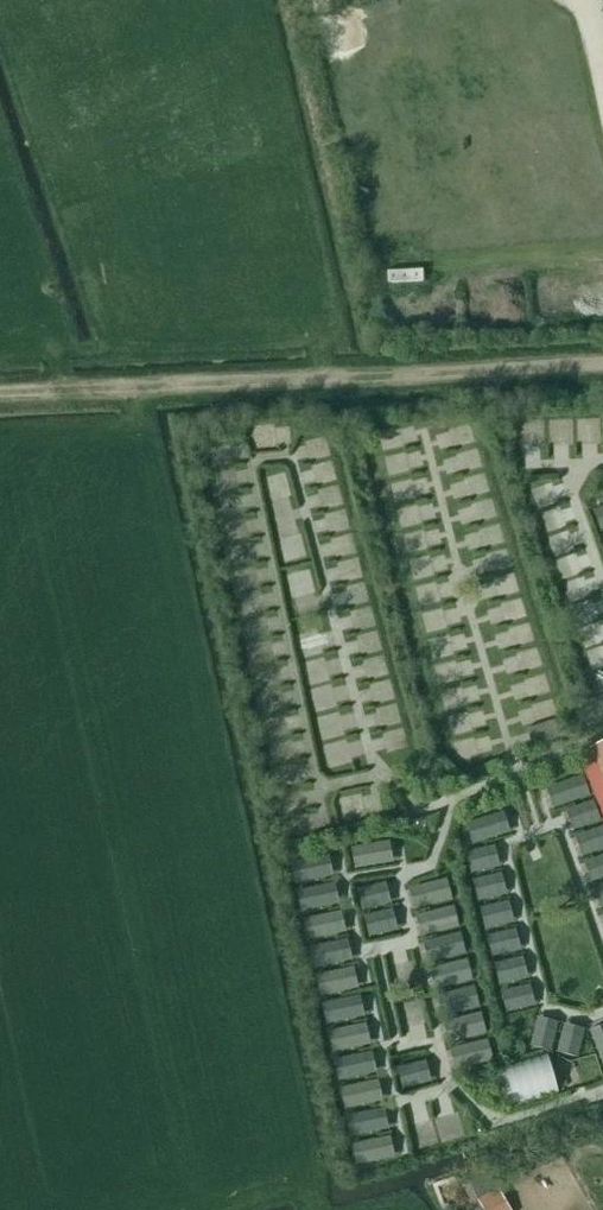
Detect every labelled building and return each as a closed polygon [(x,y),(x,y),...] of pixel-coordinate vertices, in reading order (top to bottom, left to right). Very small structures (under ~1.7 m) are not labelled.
[(531,744),(558,735),(554,722),(527,730),(531,744)] [(575,756),(602,824),(602,743),(588,749),(589,750),(575,756)] [(500,1105),(557,1095),(550,1059),(494,1070),(500,1105)] [(478,1202),(482,1209),(510,1209),(499,1190),(478,1202)]
